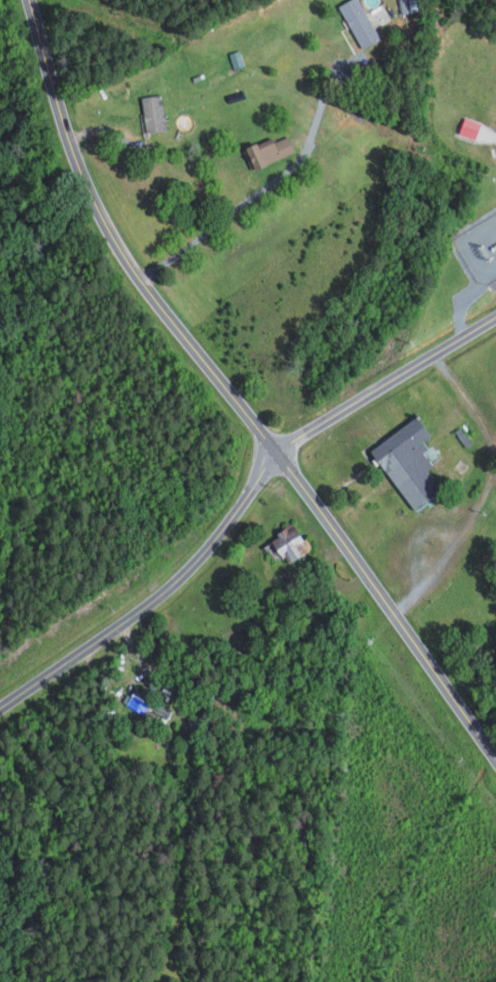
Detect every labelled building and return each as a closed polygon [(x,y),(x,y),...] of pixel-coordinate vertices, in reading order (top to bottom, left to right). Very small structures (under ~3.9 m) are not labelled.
[(361,49),(380,40),(362,0),(349,0),(341,4),(361,49)] [(425,10),(423,0),(398,0),(400,14),(425,10)] [(245,65),(240,49),(229,53),(234,68),(245,65)] [(147,132),(167,130),(164,95),(143,97),(147,132)] [(478,140),(483,123),(466,117),(460,134),(478,140)] [(416,512),(446,492),(430,469),(437,465),(422,443),(434,435),(421,416),(373,448),(416,512)] [(276,561),(286,555),(293,565),(308,555),(301,545),(308,541),(298,524),(266,545),(276,561)]
